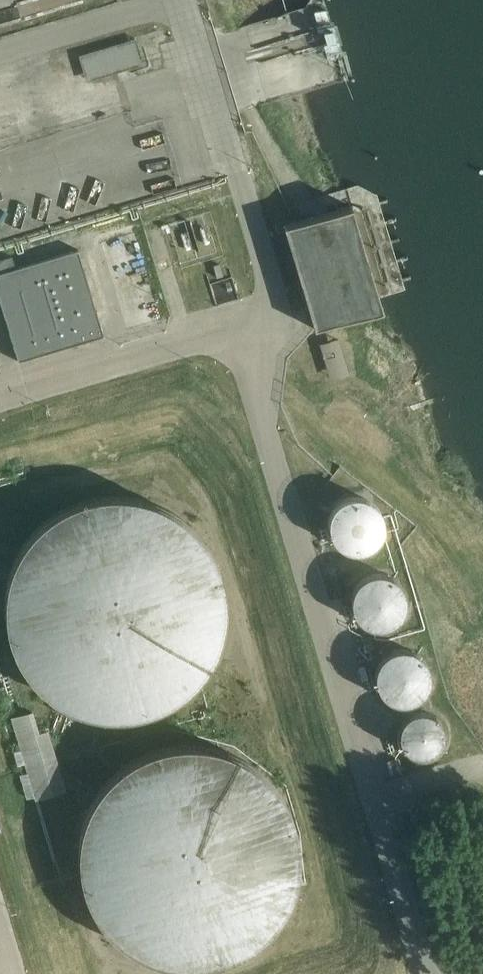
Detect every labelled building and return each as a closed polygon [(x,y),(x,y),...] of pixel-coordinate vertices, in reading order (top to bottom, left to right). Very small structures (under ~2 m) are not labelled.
[(136,36),(79,54),(87,79),(144,62),(136,36)] [(315,327),(375,309),(382,307),(352,204),(284,224),(315,327)] [(18,360),(104,334),(79,248),(16,267),(12,254),(0,258),(0,299),(18,360)] [(223,625),(225,604),(223,584),(217,563),(207,545),(194,528),(178,514),(160,504),(140,497),(119,494),(98,495),(78,500),(59,509),(41,521),(27,536),(16,554),(8,574),(4,594),(4,615),(8,636),(16,656),(27,673),(42,688),(59,701),(78,709),(99,714),(120,715),(141,712),(160,705),(179,695),(195,681),(208,664),(217,646),(223,625)] [(383,530),(383,524),(383,519),(381,514),(378,509),(375,505),(371,502),(366,499),(361,498),(355,497),(350,498),(345,499),(340,501),(336,505),(332,509),(330,513),(328,518),(327,524),(327,529),(328,534),(331,539),(334,543),(337,547),(342,550),(347,552),(352,553),(358,553),(363,552),(368,550),(372,547),(376,544),(379,539),(382,535),(383,530)] [(406,604),(406,599),(406,594),(404,589),(401,584),(398,580),(394,577),(389,574),(384,573),(378,572),(373,572),(368,574),(363,576),(359,580),(355,584),(353,588),(351,593),(350,598),(350,604),(351,609),(354,614),(357,618),(360,622),(365,625),(370,627),(375,628),(381,628),(386,627),(391,625),(395,622),(399,619),(402,614),(405,610),(406,604)] [(430,684),(430,678),(429,673),(427,668),(425,663),(421,659),(417,656),(412,653),(407,652),(402,651),(397,652),(391,653),(387,656),(382,659),(379,663),(376,667),(374,673),(373,678),(374,683),(375,688),(377,693),(380,698),(384,701),(388,704),(393,706),(399,707),(404,707),(409,706),(414,705),(419,702),(423,698),(426,694),(428,689),(430,684)] [(31,709),(12,715),(22,746),(14,749),(18,763),(27,761),(29,770),(21,772),(28,796),(36,793),(37,797),(65,788),(48,728),(38,731),(31,709)] [(448,742),(448,737),(448,733),(446,729),(444,725),(441,721),(438,719),(434,717),(430,715),(425,715),(421,715),(417,716),(413,718),(409,721),(406,724),(404,728),(402,732),(402,737),(402,741),(403,745),(405,749),(407,753),(410,756),(414,758),(418,760),(422,761),(427,761),(431,760),(435,759),(439,756),(442,753),(445,750),(447,746),(448,742)] [(300,880),(302,859),(299,838),(293,818),(284,799),(271,782),(255,769),(236,758),(216,751),(196,748),(175,749),(154,755),(135,763),(118,776),(103,791),(92,809),(84,828),(80,849),(80,870),(84,890),(92,910),(104,928),(118,943),(135,955),(155,964),(175,969),(196,969),(217,966),(237,959),(255,949),(271,935),(284,919),(294,900),(300,880)]
